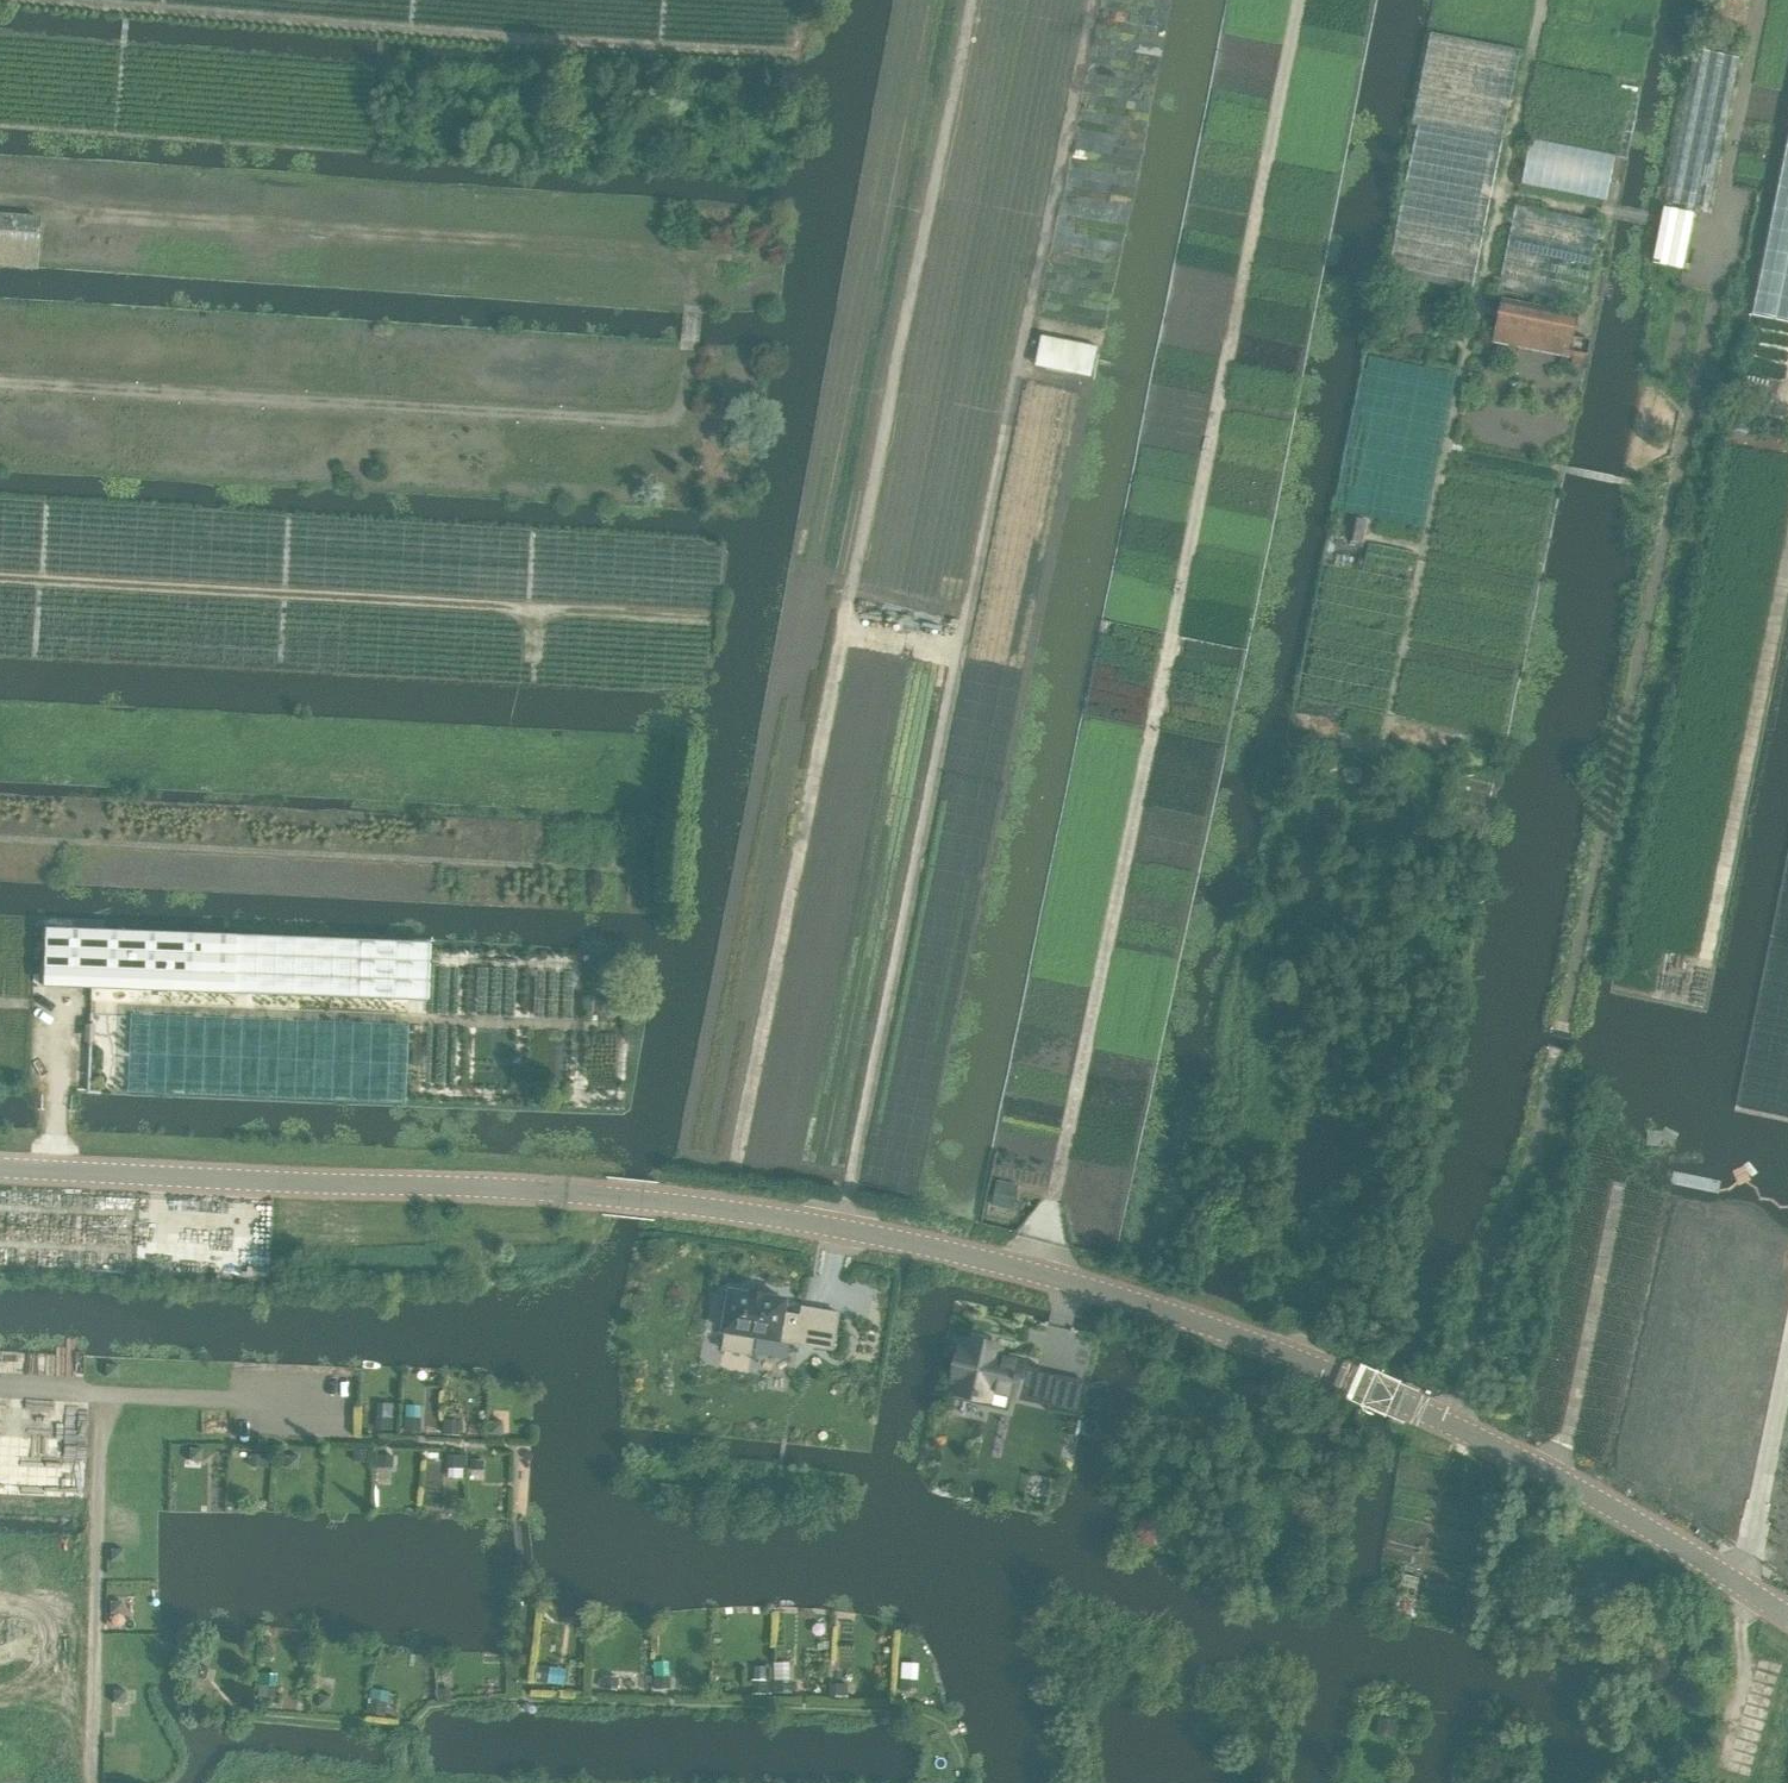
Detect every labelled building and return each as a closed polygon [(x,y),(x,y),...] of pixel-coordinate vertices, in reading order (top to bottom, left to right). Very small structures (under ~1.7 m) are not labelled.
[(1472,290),(1520,50),(1434,33),(1387,273),(1472,290)] [(1696,48),(1665,201),(1695,207),(1709,209),(1740,56),(1696,48)] [(1753,313),(1787,320),(1787,141),(1753,313)] [(1524,183),(1607,198),(1615,159),(1532,142),(1524,183)] [(1516,205),(1499,290),(1545,299),(1543,307),(1503,298),(1493,341),(1570,358),(1570,355),(1586,358),(1590,340),(1573,336),(1578,314),(1554,308),(1555,301),(1582,307),(1600,222),(1516,205)] [(1663,206),(1653,262),(1683,267),(1693,212),(1663,206)] [(34,269),(35,250),(37,216),(0,214),(0,267),(34,269)] [(1091,377),(1097,346),(1043,334),(1036,365),(1091,377)] [(1739,416),(1735,430),(1749,433),(1753,419),(1739,416)] [(1348,765),(1343,769),(1346,782),(1353,783),(1361,782),(1361,768),(1348,765)] [(48,927),(45,986),(237,994),(239,934),(105,929),(105,920),(77,919),(77,928),(48,927)] [(239,934),(237,994),(428,1001),(431,942),(239,934)] [(998,1182),(993,1204),(1011,1208),(1016,1185),(998,1182)] [(727,1331),(724,1349),(751,1354),(755,1335),(798,1343),(799,1343),(802,1327),(783,1324),(785,1312),(787,1300),(766,1296),(766,1294),(752,1292),(752,1294),(731,1290),(724,1330),(727,1331)] [(823,1310),(817,1346),(833,1349),(839,1313),(823,1310)] [(963,1349),(956,1381),(960,1381),(958,1390),(974,1393),(973,1395),(979,1396),(979,1394),(989,1396),(991,1388),(1015,1394),(1016,1386),(1033,1389),(1031,1397),(1050,1401),(1056,1375),(1040,1371),(1040,1370),(1041,1366),(1039,1366),(1038,1367),(1026,1364),(1021,1363),(1022,1362),(998,1357),(1000,1350),(968,1343),(967,1350),(963,1349)] [(105,1364),(105,1377),(117,1377),(118,1365),(105,1364)] [(377,1416),(377,1429),(394,1430),(395,1417),(377,1416)] [(405,1431),(421,1432),(422,1417),(405,1416),(405,1431)] [(443,1434),(460,1435),(461,1420),(444,1420),(443,1434)] [(494,1420),(494,1423),(491,1423),(490,1431),(494,1431),(494,1435),(505,1435),(505,1421),(494,1420)] [(189,1447),(188,1460),(201,1460),(201,1447),(189,1447)] [(354,1460),(368,1460),(368,1449),(354,1448),(354,1460)] [(269,1466),(270,1455),(252,1454),(251,1465),(269,1466)] [(286,1454),(285,1467),(301,1469),(303,1456),(286,1454)] [(378,1466),(394,1466),(394,1455),(378,1455),(378,1466)] [(448,1455),(448,1467),(465,1467),(466,1455),(448,1455)] [(472,1468),(484,1468),(485,1460),(472,1459),(472,1468)] [(1142,1520),(1139,1531),(1144,1540),(1155,1544),(1164,1539),(1168,1528),(1162,1518),(1152,1515),(1142,1520)] [(110,1549),(110,1561),(123,1562),(124,1549),(110,1549)] [(1387,1597),(1385,1608),(1394,1610),(1396,1599),(1387,1597)] [(109,1613),(122,1614),(122,1601),(109,1600),(109,1613)] [(201,1658),(199,1669),(210,1671),(212,1660),(201,1658)] [(538,1667),(536,1681),(547,1683),(549,1668),(538,1667)] [(670,1675),(655,1675),(655,1688),(670,1688),(670,1675)] [(603,1676),(602,1687),(617,1689),(618,1677),(603,1676)] [(902,1678),(901,1690),(917,1692),(918,1679),(902,1678)] [(791,1679),(773,1680),(773,1693),(791,1693),(791,1679)] [(766,1680),(754,1680),(754,1693),(766,1693),(766,1680)] [(1685,1682),(1664,1691),(1671,1707),(1692,1698),(1685,1682)] [(830,1684),(830,1697),(848,1697),(848,1684),(830,1684)] [(261,1685),(260,1697),(275,1698),(276,1686),(261,1685)] [(113,1690),(113,1702),(126,1702),(126,1690),(113,1690)] [(450,1690),(438,1691),(439,1701),(451,1700),(450,1690)] [(319,1694),(318,1709),(332,1710),(333,1695),(319,1694)] [(371,1700),(369,1713),(385,1716),(387,1704),(371,1700)] [(1398,1720),(1379,1717),(1376,1734),(1395,1737),(1398,1720)] [(1508,1768),(1490,1760),(1484,1775),(1501,1782),(1508,1768)]
